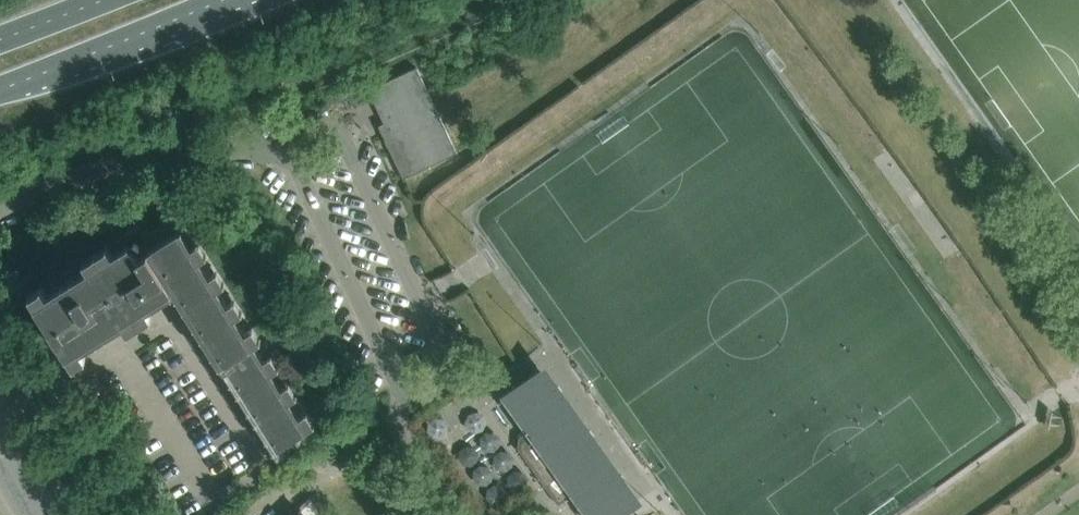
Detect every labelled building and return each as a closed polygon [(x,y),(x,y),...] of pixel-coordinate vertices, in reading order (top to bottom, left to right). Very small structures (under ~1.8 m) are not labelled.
[(389,132),(383,135),(404,178),(458,153),(417,67),(369,89),(389,132)] [(304,431),(178,230),(152,247),(176,284),(279,447),(304,431)] [(176,284),(152,247),(139,255),(131,243),(36,304),(68,354),(176,284)] [(535,372),(502,396),(527,431),(519,437),(518,448),(554,499),(565,499),(572,494),(586,514),(620,514),(631,507),(535,372)] [(498,431),(497,403),(455,403),(455,432),(485,431),(485,459),(508,459),(507,431),(498,431)] [(60,483),(51,468),(44,472),(53,487),(60,483)]
